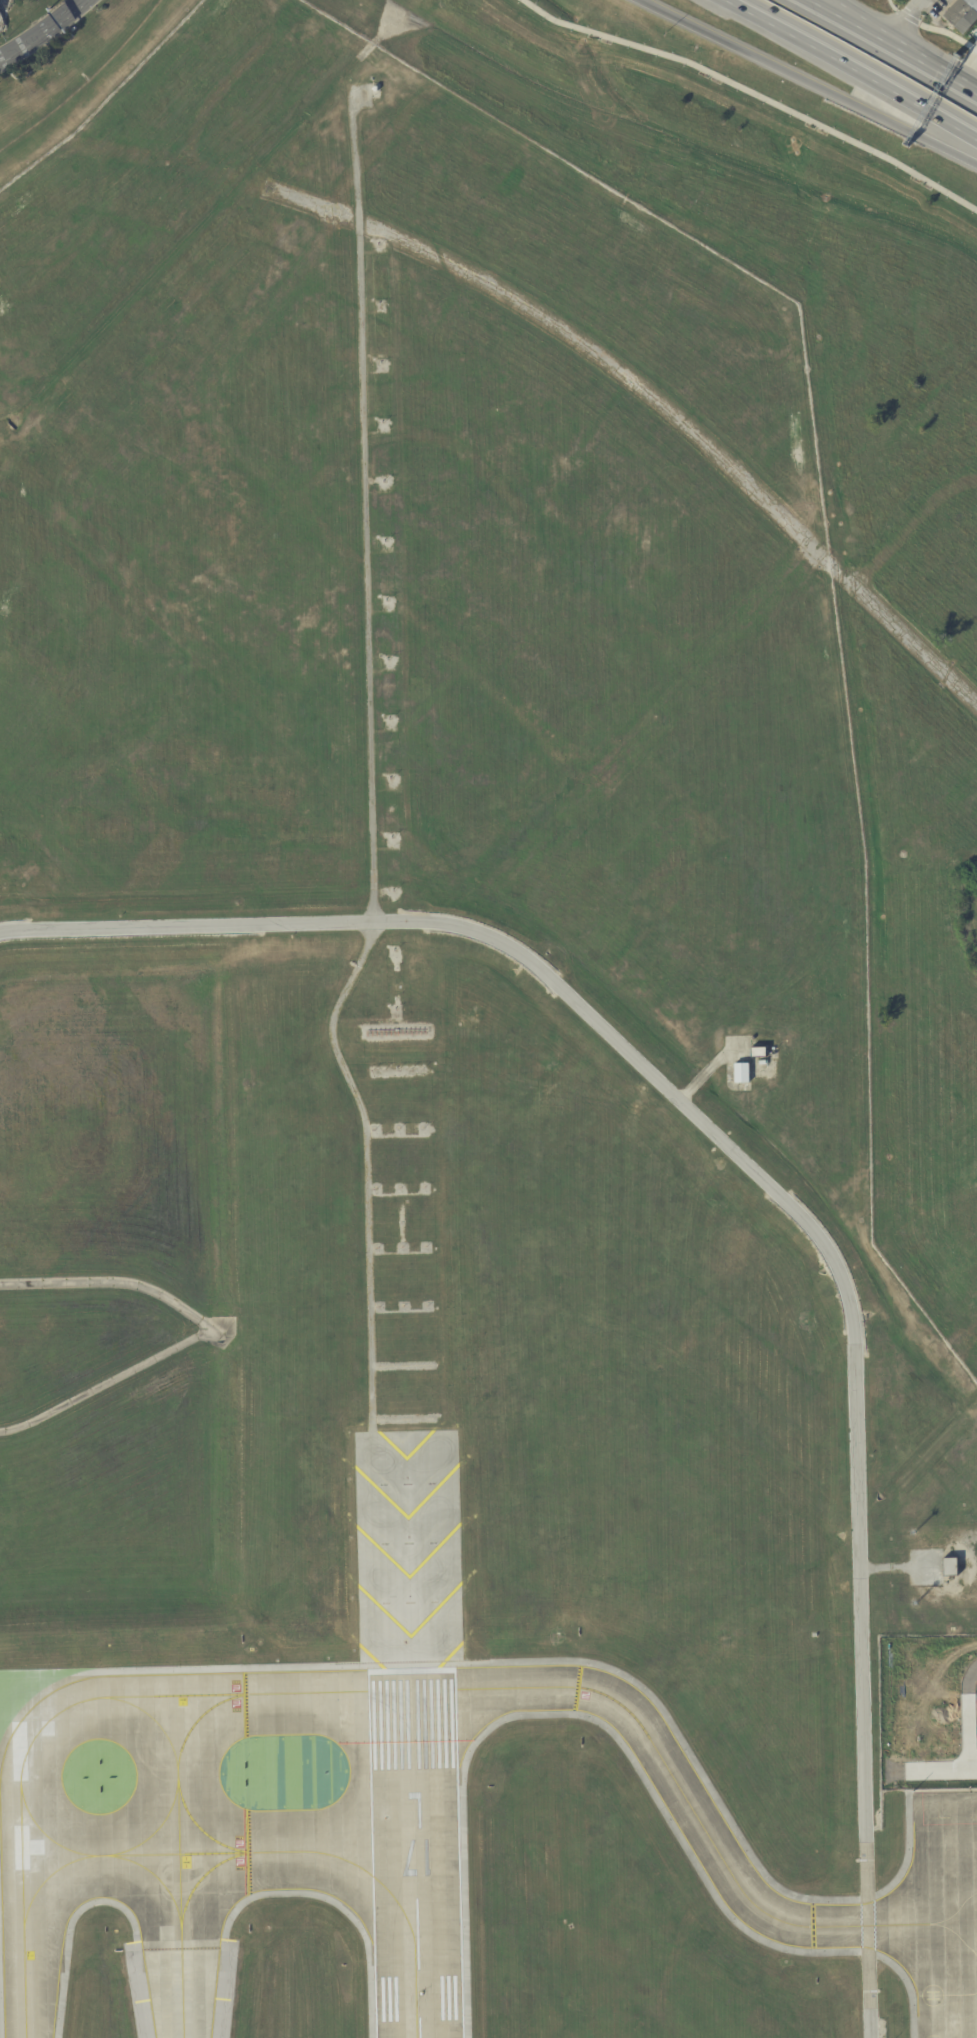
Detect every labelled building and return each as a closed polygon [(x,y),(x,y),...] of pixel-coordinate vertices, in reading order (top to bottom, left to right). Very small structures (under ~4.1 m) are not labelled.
[(976,0),(955,0),(941,15),(962,34),(976,18),(976,0)] [(754,1049),(768,1049),(768,1057),(755,1057),(754,1049)] [(750,1064),(750,1084),(735,1084),(735,1064),(750,1063),(750,1064)] [(947,1575),(947,1558),(961,1558),(961,1576),(947,1576),(947,1575)]
